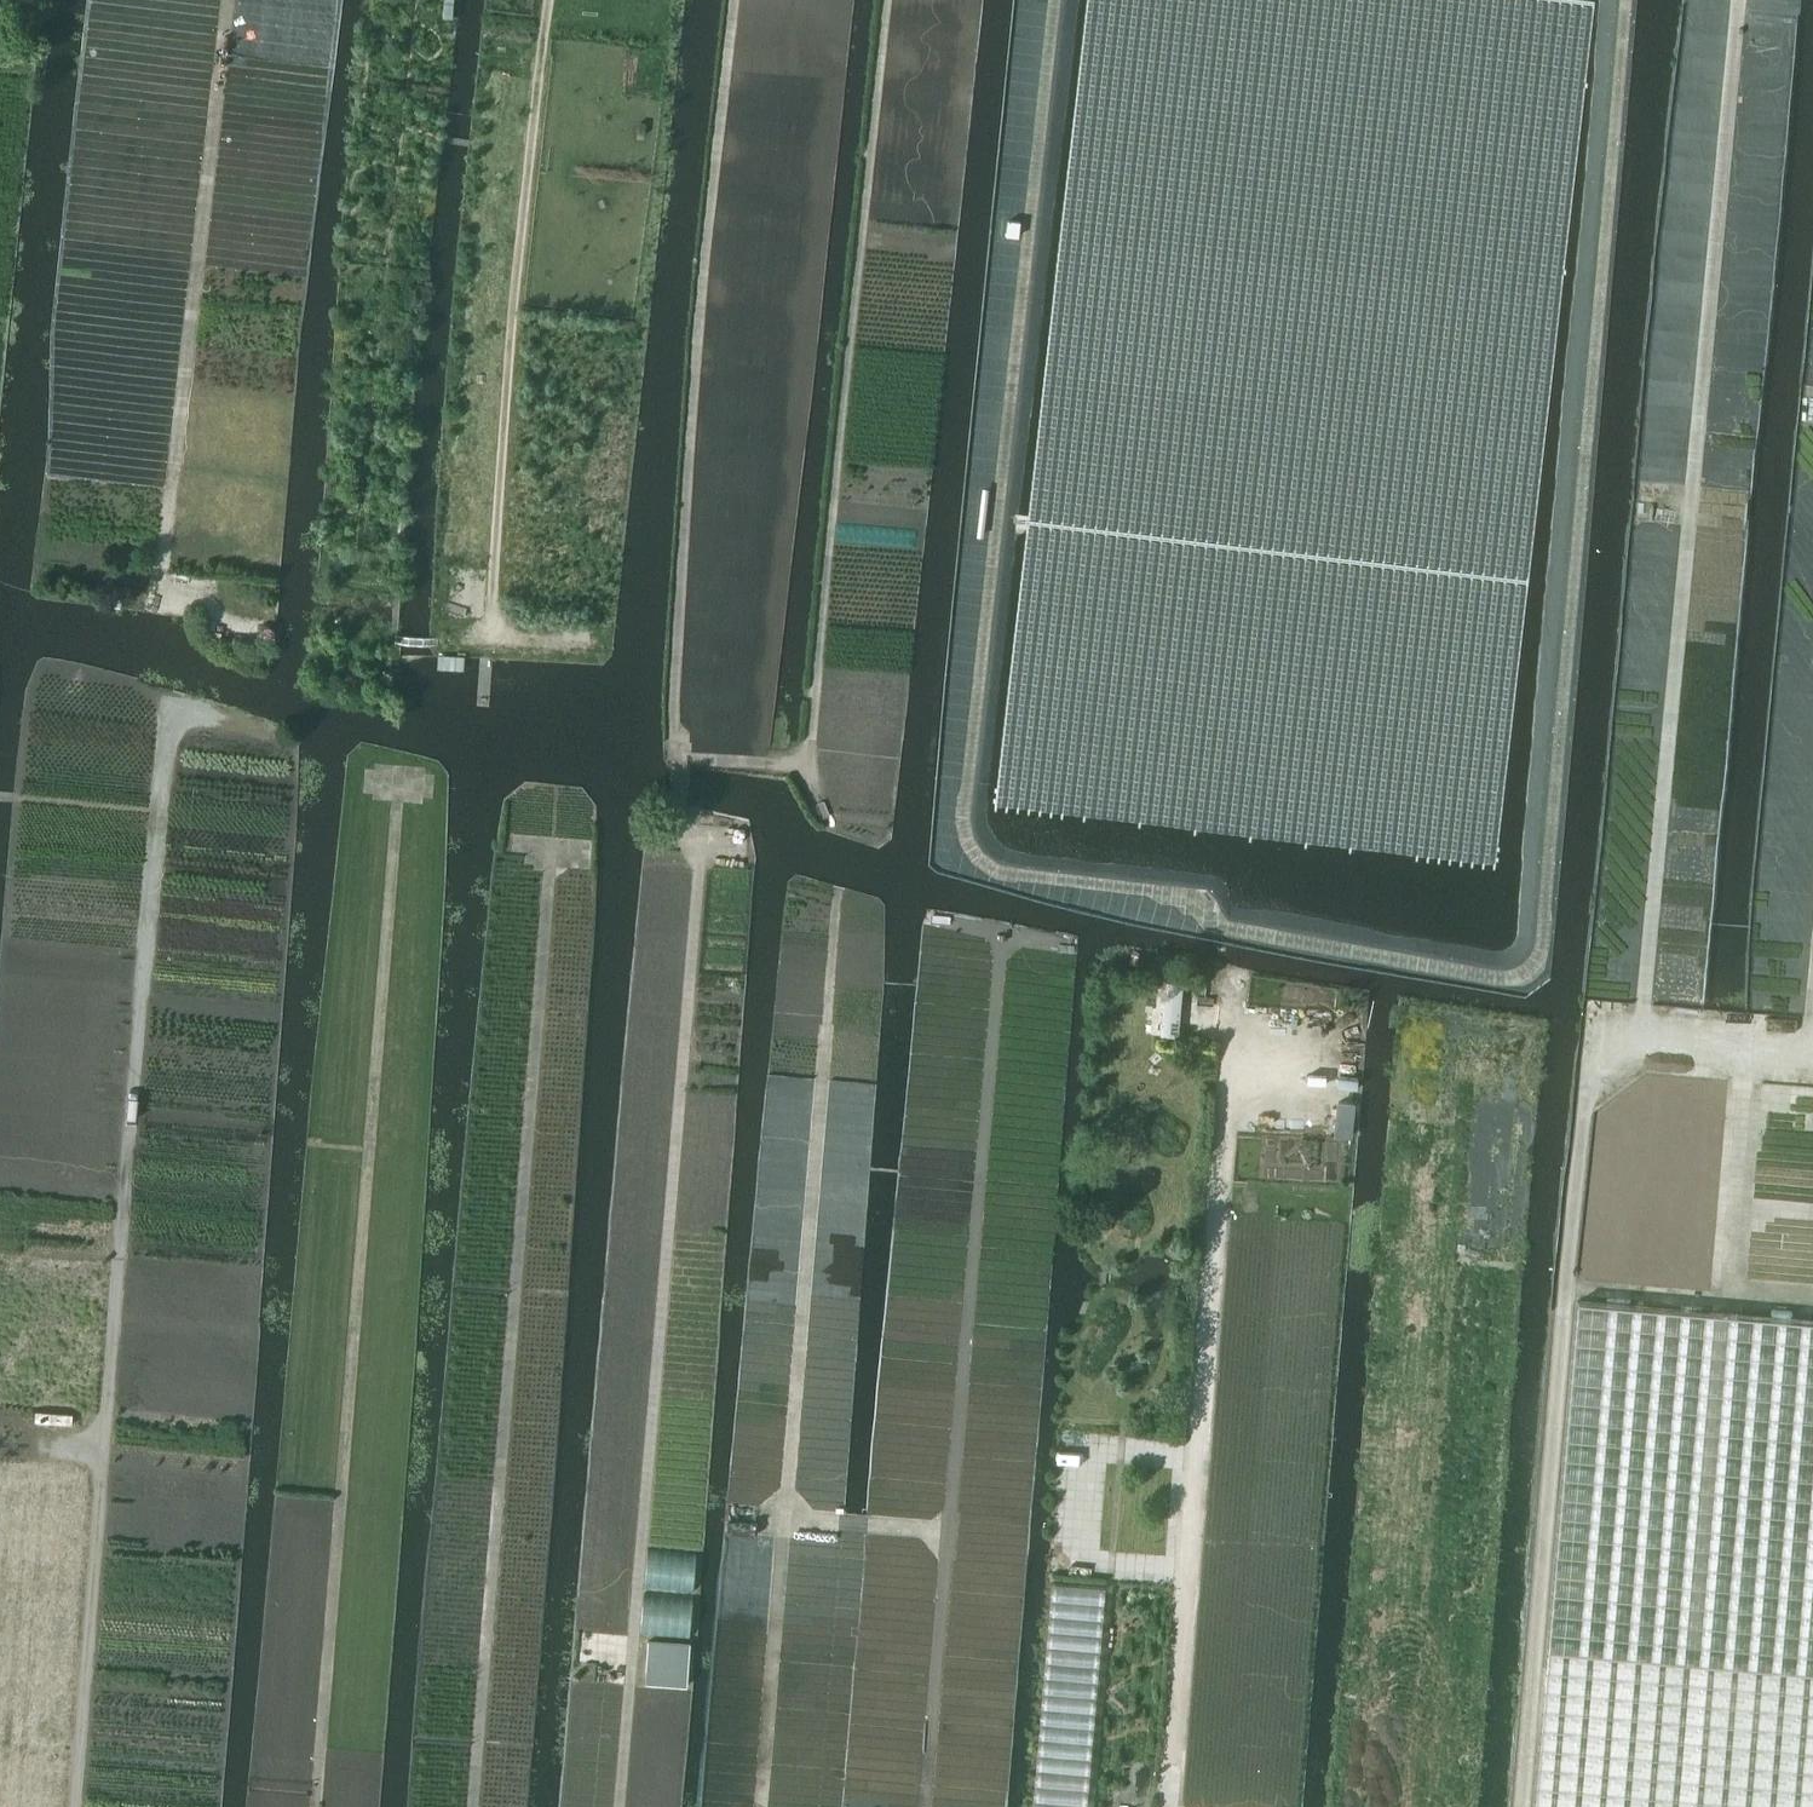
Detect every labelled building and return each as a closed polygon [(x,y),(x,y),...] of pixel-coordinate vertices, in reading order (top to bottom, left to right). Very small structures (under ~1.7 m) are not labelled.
[(1007,220),(1005,236),(1018,237),(1020,222),(1007,220)] [(1177,1035),(1182,980),(1165,979),(1160,1033),(1177,1035)] [(1712,1312),(1686,1310),(1682,1309),(1578,1301),(1535,1806),(1812,1806),(1812,1321),(1712,1312)] [(1033,1806),(1087,1806),(1106,1587),(1052,1582),(1033,1806)] [(650,1640),(647,1682),(688,1685),(691,1643),(650,1640)]
